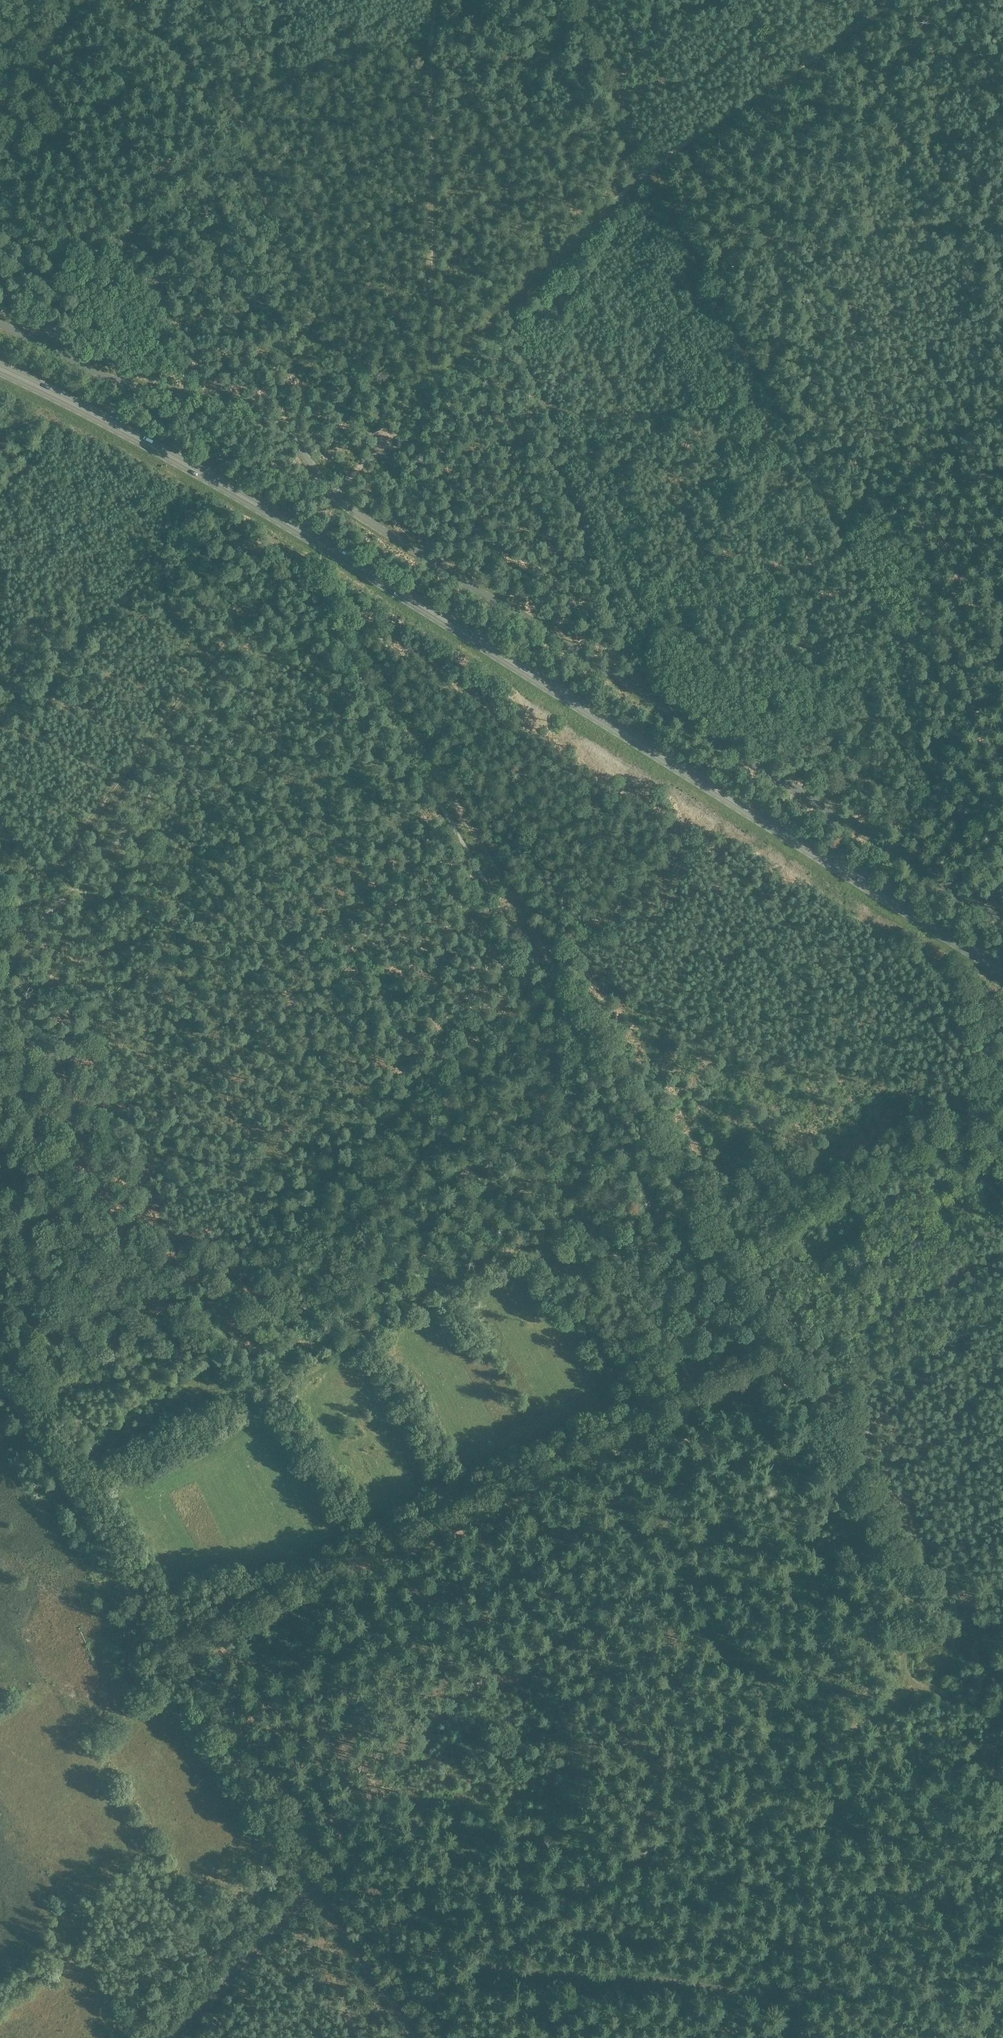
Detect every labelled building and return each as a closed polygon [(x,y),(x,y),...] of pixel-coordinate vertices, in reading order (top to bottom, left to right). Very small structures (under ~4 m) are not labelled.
[(826,1483),(830,1489),(837,1483),(832,1478),(826,1483)]
